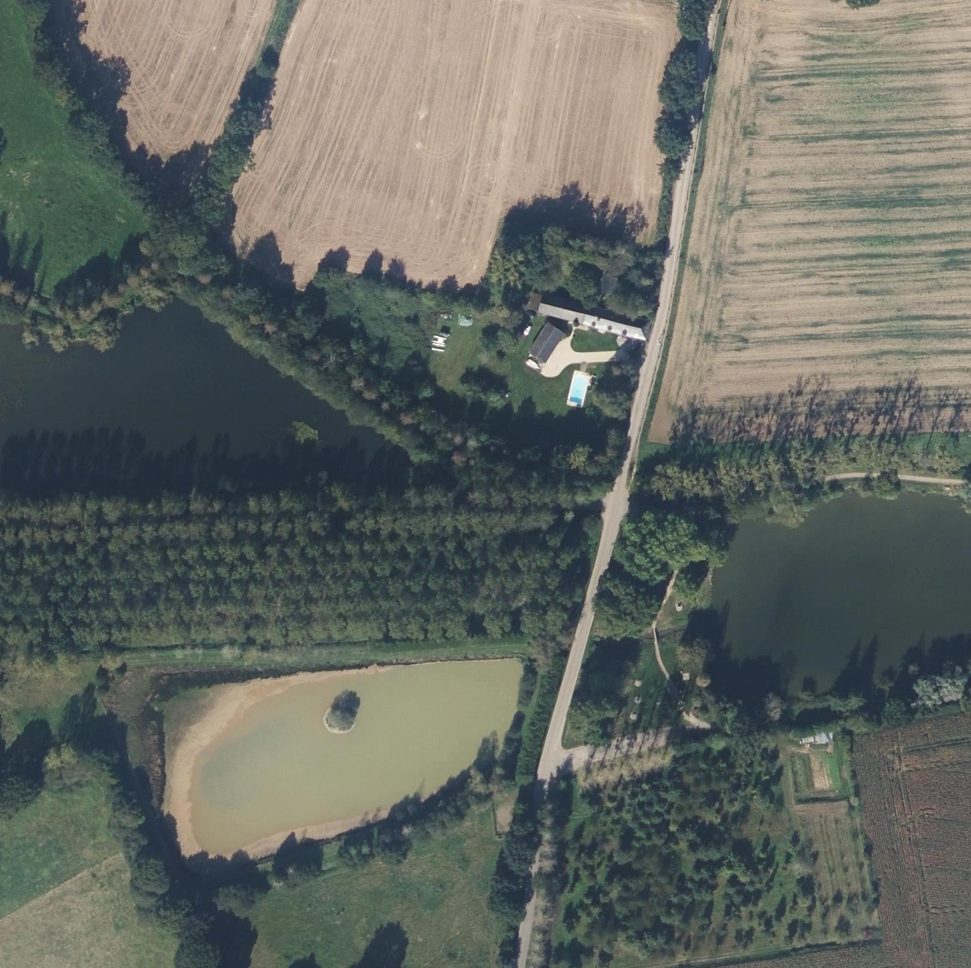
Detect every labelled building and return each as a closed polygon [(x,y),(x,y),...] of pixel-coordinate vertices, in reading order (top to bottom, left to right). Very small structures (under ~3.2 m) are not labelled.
[(619,283),(607,281),(602,297),(614,300),(619,283)] [(546,299),(542,314),(646,342),(649,325),(546,299)] [(294,300),(291,311),(302,315),(306,304),(294,300)] [(563,334),(548,323),(529,353),(546,363),(563,334)] [(433,344),(443,346),(445,337),(434,336),(433,344)] [(818,742),(838,742),(838,734),(818,734),(818,742)]
